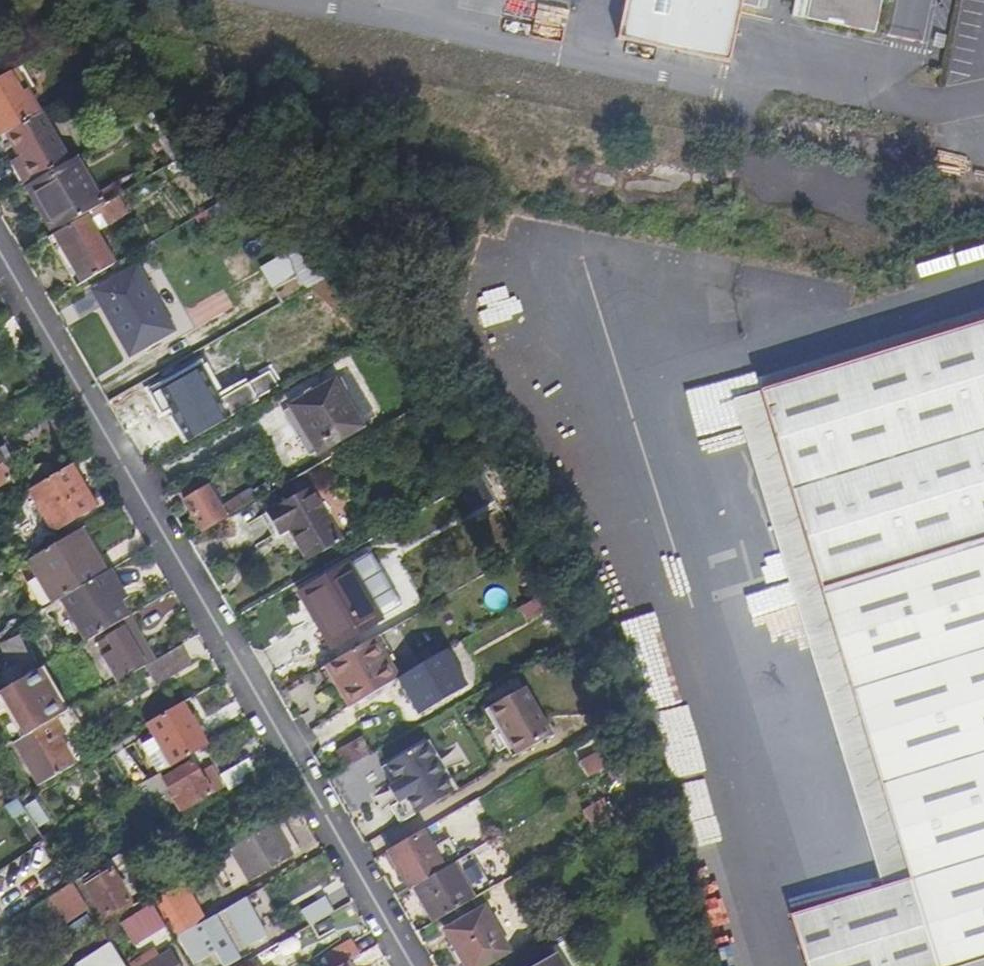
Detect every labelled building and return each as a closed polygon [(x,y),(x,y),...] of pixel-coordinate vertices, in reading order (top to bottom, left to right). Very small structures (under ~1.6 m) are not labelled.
[(614,36),(724,58),(736,4),(753,6),(755,0),(620,0),(614,36)] [(800,15),(863,28),(873,21),(877,0),(803,0),(800,15)] [(24,65),(12,72),(24,94),(29,91),(37,86),(24,65)] [(2,138),(8,134),(42,114),(29,91),(24,94),(12,72),(0,79),(0,134),(2,138)] [(16,170),(26,187),(70,161),(43,114),(42,114),(8,134),(21,157),(26,164),(16,170)] [(78,156),(70,161),(96,207),(104,202),(78,156)] [(40,198),(58,229),(84,214),(95,207),(96,207),(70,161),(26,187),(35,201),(40,198)] [(123,210),(117,199),(113,197),(109,199),(118,214),(123,210)] [(35,201),(53,232),(58,229),(40,198),(35,201)] [(104,202),(96,207),(95,207),(103,222),(118,214),(109,199),(104,202)] [(84,214),(92,228),(103,222),(95,207),(84,214)] [(57,254),(77,286),(113,265),(92,228),(84,214),(58,229),(53,232),(64,250),(57,254)] [(258,264),(275,304),(307,291),(291,251),(258,264)] [(175,332),(138,267),(93,293),(130,357),(175,332)] [(983,954),(983,316),(754,388),(907,875),(879,883),(787,911),(804,965),(946,965),(983,954)] [(189,441),(259,401),(258,399),(279,386),(270,371),(221,400),(202,367),(153,394),(163,411),(170,408),(189,441)] [(362,429),(336,383),(294,408),(320,454),(362,429)] [(754,388),(727,397),(879,883),(907,875),(754,388)] [(287,458),(303,451),(295,434),(279,440),(287,458)] [(11,479),(0,458),(0,485),(11,479)] [(72,465),(32,488),(55,528),(96,505),(72,465)] [(256,499),(251,490),(219,508),(207,488),(186,499),(204,530),(256,499)] [(310,560),(342,541),(311,488),(267,513),(278,533),(290,527),(310,560)] [(105,573),(76,532),(25,561),(53,603),(60,599),(105,573)] [(400,609),(369,554),(302,592),(333,648),(400,609)] [(112,569),(105,573),(115,588),(121,584),(112,569)] [(115,588),(105,573),(60,599),(87,641),(93,639),(131,616),(122,601),(129,597),(121,584),(115,588)] [(554,612),(547,598),(523,611),(531,625),(554,612)] [(117,650),(104,658),(118,683),(149,665),(156,661),(142,637),(133,642),(125,628),(109,637),(117,650)] [(376,640),(399,681),(406,677),(382,636),(376,640)] [(17,679),(35,670),(21,638),(3,646),(17,679)] [(329,667),(352,708),(399,681),(376,640),(329,667)] [(193,663),(183,645),(156,661),(149,665),(159,683),(193,663)] [(406,677),(399,681),(420,718),(471,690),(449,652),(406,677)] [(322,671),(345,712),(352,708),(329,667),(322,671)] [(0,691),(0,711),(6,707),(24,737),(51,722),(24,677),(0,691)] [(551,736),(545,719),(526,689),(492,710),(518,755),(551,736)] [(184,702),(148,723),(159,741),(173,766),(209,745),(184,702)] [(51,722),(24,737),(15,743),(40,786),(74,766),(57,736),(63,733),(55,720),(51,722)] [(340,755),(349,771),(375,757),(366,740),(340,755)] [(173,766),(159,741),(142,751),(157,776),(173,766)] [(427,745),(454,792),(460,789),(432,743),(427,745)] [(392,807),(402,823),(454,792),(427,745),(388,766),(399,783),(393,785),(390,787),(399,802),(392,807)] [(232,788),(258,772),(250,759),(224,775),(232,788)] [(185,812),(213,794),(226,787),(214,767),(201,775),(195,763),(166,780),(185,812)] [(383,769),(393,785),(399,783),(388,766),(383,769)] [(156,777),(140,785),(151,805),(167,796),(156,777)] [(25,836),(38,831),(25,799),(11,804),(25,836)] [(302,851),(283,818),(231,848),(250,881),(302,851)] [(411,888),(415,886),(445,868),(423,831),(389,851),(411,888)] [(135,846),(80,878),(104,916),(130,900),(114,874),(142,858),(135,846)] [(316,875),(308,861),(284,875),(293,889),(316,875)] [(415,886),(436,922),(475,899),(454,863),(445,868),(415,886)] [(60,924),(87,907),(72,884),(45,900),(60,924)] [(157,900),(171,925),(189,914),(174,890),(157,900)] [(178,936),(193,963),(216,951),(224,965),(226,965),(258,948),(244,924),(254,918),(243,899),(196,926),(178,936)] [(166,926),(153,905),(123,923),(135,944),(166,926)] [(485,908),(446,931),(467,965),(485,965),(510,951),(485,908)] [(171,925),(178,936),(196,926),(189,914),(171,925)] [(363,955),(355,940),(328,956),(334,965),(343,965),(350,962),(363,955)] [(109,942),(76,964),(77,965),(124,965),(109,942)] [(169,950),(143,965),(178,965),(169,950)] [(557,954),(538,965),(564,965),(557,954)]
